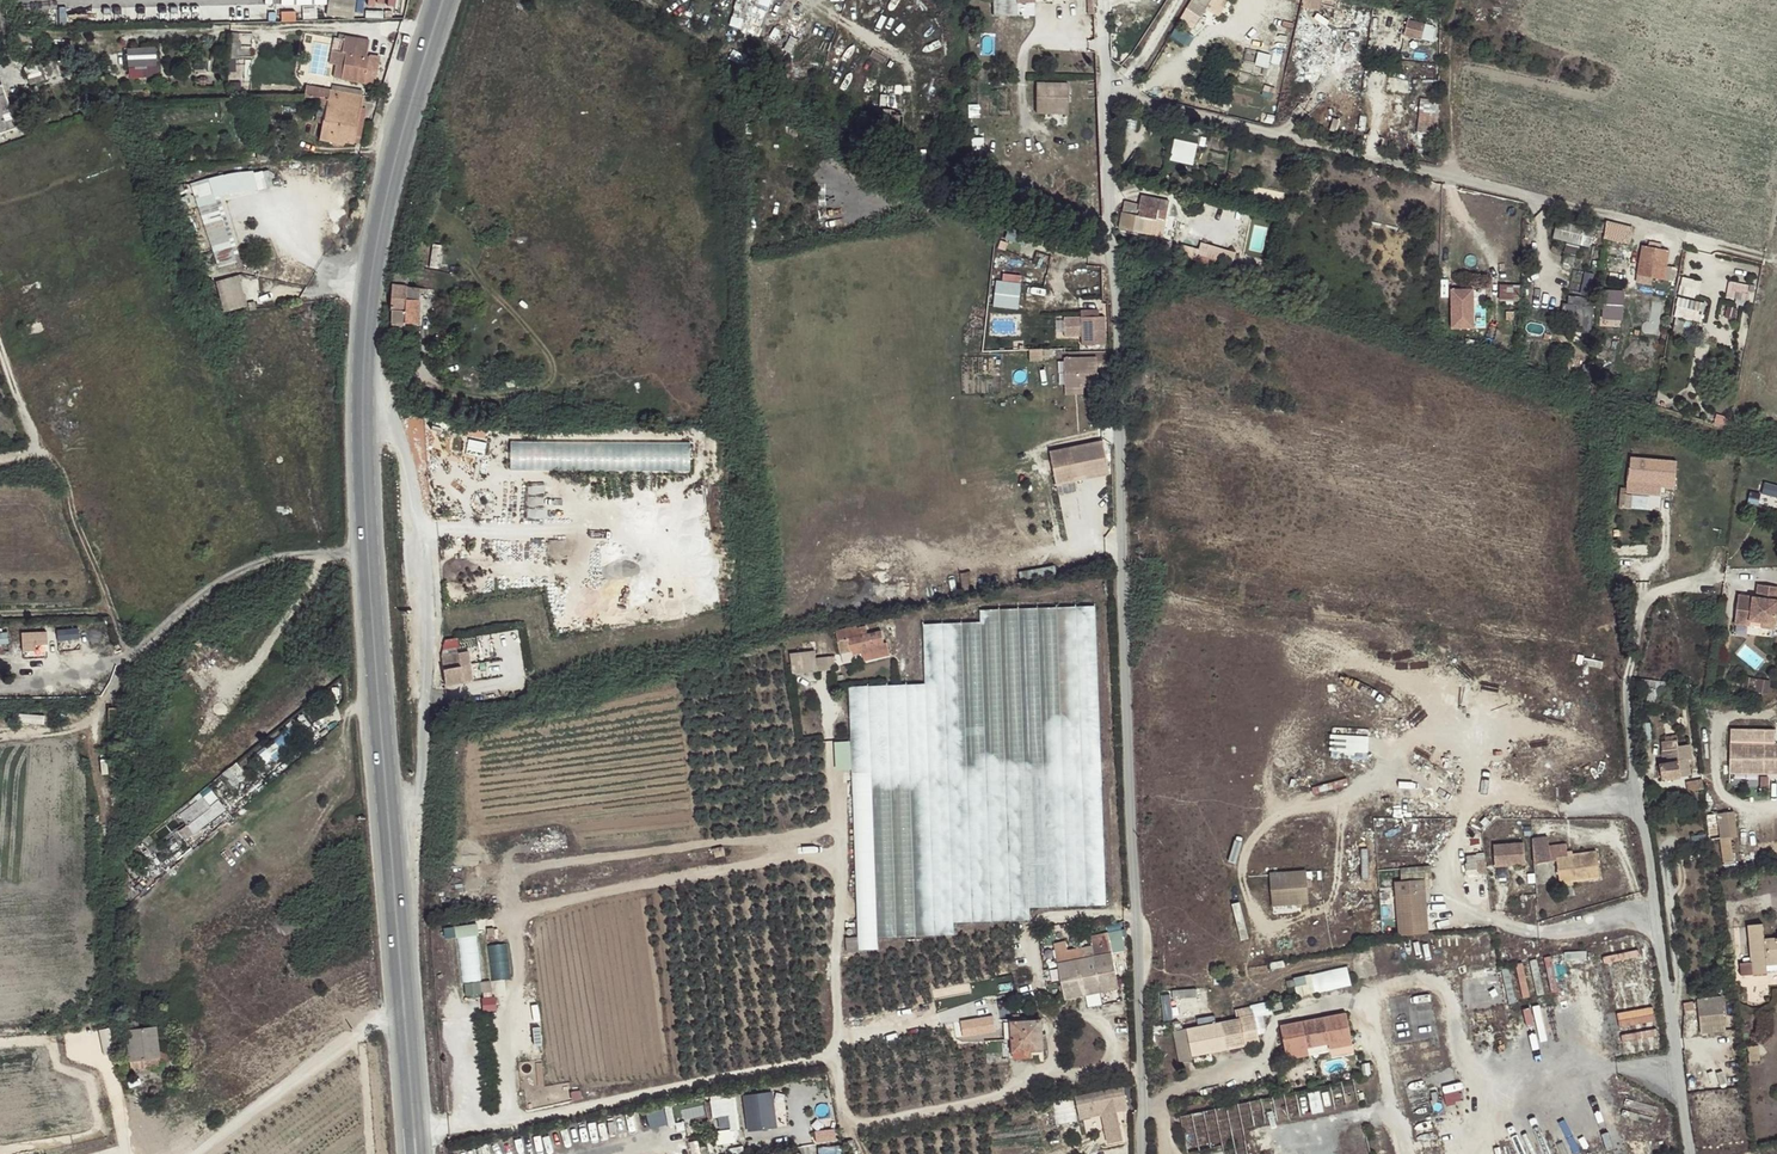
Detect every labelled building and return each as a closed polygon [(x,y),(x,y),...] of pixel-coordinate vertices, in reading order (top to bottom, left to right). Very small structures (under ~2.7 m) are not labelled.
[(327,15),(353,18),(356,0),(329,0),(327,15)] [(734,27),(760,31),(766,0),(739,0),(734,27)] [(994,18),(1018,16),(1017,4),(1035,3),(1035,0),(993,0),(994,18)] [(1222,15),(1231,0),(1194,0),(1174,35),(1189,43),(1209,8),(1222,15)] [(1302,11),(1319,15),(1321,8),(1335,12),(1338,3),(1327,0),(1304,0),(1302,11)] [(1422,43),(1426,29),(1379,18),(1374,41),(1403,48),(1405,40),(1422,43)] [(238,22),(231,22),(230,58),(237,57),(239,33),(238,33),(238,22)] [(333,50),(338,51),(346,52),(342,75),(342,79),(364,83),(369,57),(366,57),(369,40),(346,36),(345,41),(335,39),(333,50)] [(1401,60),(1403,48),(1374,41),(1371,53),(1401,60)] [(130,46),(131,77),(161,76),(160,45),(130,46)] [(346,52),(338,51),(334,74),(342,75),(346,52)] [(25,67),(31,84),(58,75),(53,61),(40,62),(25,67)] [(1263,94),(1270,68),(1244,61),(1237,86),(1232,100),(1260,107),(1263,94)] [(1270,68),(1263,94),(1273,97),(1280,71),(1270,68)] [(1039,114),(1070,114),(1070,83),(1039,84),(1039,114)] [(359,108),(361,95),(330,90),(330,91),(321,91),(321,97),(329,97),(328,101),(336,103),(332,121),(325,120),(321,140),(343,144),(343,142),(353,144),(353,142),(359,108)] [(6,97),(0,99),(0,106),(4,117),(12,115),(6,97)] [(336,103),(328,101),(325,120),(332,121),(336,103)] [(1442,130),(1443,101),(1423,101),(1422,130),(1442,130)] [(16,127),(12,115),(4,117),(0,106),(0,132),(16,127)] [(366,109),(359,108),(353,142),(360,143),(366,109)] [(1198,164),(1202,142),(1178,137),(1174,159),(1198,164)] [(263,160),(276,160),(275,149),(262,149),(263,160)] [(257,188),(253,171),(189,183),(217,268),(237,262),(216,197),(257,188)] [(1165,222),(1169,202),(1141,195),(1139,205),(1124,202),(1123,212),(1122,212),(1119,229),(1153,236),(1156,220),(1165,222)] [(1162,239),(1165,222),(1156,220),(1153,236),(1153,237),(1162,239)] [(1640,231),(1613,224),(1611,235),(1637,242),(1640,231)] [(1585,245),(1588,234),(1560,227),(1557,238),(1585,245)] [(1651,248),(1642,246),(1638,275),(1664,280),(1668,281),(1671,269),(1667,269),(1669,251),(1660,250),(1661,243),(1652,241),(1651,248)] [(1204,258),(1234,268),(1239,252),(1210,242),(1204,258)] [(1582,247),(1571,244),(1567,261),(1578,263),(1582,247)] [(393,284),(406,286),(408,273),(394,271),(393,284)] [(1006,272),(1006,279),(1023,280),(1024,274),(1006,272)] [(1585,273),(1587,293),(1596,292),(1594,272),(1585,273)] [(241,274),(216,280),(224,314),(249,308),(241,274)] [(1664,280),(1638,275),(1636,283),(1662,288),(1664,280)] [(1701,298),(1704,279),(1684,276),(1678,317),(1706,320),(1708,299),(1701,298)] [(1022,282),(998,280),(997,304),(1020,306),(1022,282)] [(414,324),(414,288),(406,288),(406,286),(393,284),(390,310),(392,310),(392,326),(404,326),(404,323),(414,324)] [(1519,302),(1520,285),(1501,285),(1500,301),(1519,302)] [(1607,302),(1629,304),(1630,290),(1608,288),(1607,302)] [(1482,326),(1483,313),(1482,313),(1484,296),(1464,296),(1463,313),(1460,313),(1460,332),(1471,333),(1471,325),(1482,326)] [(1628,319),(1628,305),(1606,304),(1606,319),(1628,319)] [(1491,314),(1483,313),(1482,326),(1491,327),(1491,314)] [(1071,346),(1095,345),(1093,317),(1069,319),(1071,346)] [(1054,360),(1056,389),(1074,388),(1088,387),(1087,358),(1054,360)] [(1074,388),(1056,389),(1056,396),(1074,395),(1074,388)] [(1093,430),(1104,423),(1103,414),(1092,415),(1093,430)] [(486,454),(489,441),(473,437),(470,451),(486,454)] [(1096,441),(1043,454),(1049,477),(1101,465),(1096,441)] [(1676,461),(1629,457),(1626,488),(1620,488),(1619,505),(1630,506),(1631,490),(1659,493),(1659,489),(1673,490),(1676,461)] [(1764,492),(1776,496),(1776,483),(1767,480),(1764,492)] [(1755,492),(1753,500),(1776,506),(1776,498),(1755,492)] [(1760,621),(1760,579),(1738,580),(1738,593),(1720,593),(1720,604),(1723,604),(1723,609),(1720,609),(1720,621),(1735,621),(1735,617),(1747,617),(1747,621),(1760,621)] [(853,801),(858,938),(859,950),(878,949),(877,937),(953,934),(953,922),(1029,920),(1029,907),(1105,904),(1100,762),(1095,608),(981,612),(982,623),(924,625),(926,685),(850,688),(853,801)] [(60,639),(83,637),(82,626),(59,628),(60,639)] [(837,641),(841,653),(884,644),(881,631),(865,634),(864,627),(854,629),(855,637),(837,641)] [(12,651),(11,630),(0,631),(0,651),(12,651)] [(22,633),(23,648),(34,648),(33,633),(22,633)] [(47,633),(35,634),(35,641),(47,641),(47,633)] [(836,670),(835,654),(819,655),(819,649),(794,650),(795,672),(836,670)] [(445,685),(472,682),(469,653),(442,656),(445,685)] [(1660,691),(1645,690),(1646,704),(1661,702),(1660,691)] [(1662,710),(1661,702),(1646,704),(1647,711),(1662,710)] [(1765,744),(1765,729),(1753,728),(1753,744),(1741,744),(1740,728),(1730,728),(1729,774),(1776,775),(1776,744),(1765,744)] [(1334,733),(1334,757),(1374,758),(1374,733),(1334,733)] [(1659,765),(1661,780),(1679,777),(1679,778),(1690,776),(1687,760),(1691,760),(1688,745),(1677,747),(1676,740),(1671,741),(1671,737),(1664,738),(1664,742),(1660,743),(1663,757),(1666,756),(1667,764),(1659,765)] [(246,776),(236,764),(229,769),(240,782),(246,776)] [(185,805),(177,812),(179,815),(197,800),(194,797),(185,805)] [(197,800),(179,815),(187,825),(180,830),(186,839),(225,809),(219,801),(210,806),(202,797),(197,800)] [(1733,812),(1717,814),(1720,839),(1731,837),(1731,838),(1736,838),(1733,812)] [(1717,814),(1706,815),(1709,840),(1720,839),(1717,814)] [(1731,837),(1720,839),(1722,862),(1734,860),(1731,838),(1731,837)] [(1525,865),(1522,843),(1492,847),(1495,869),(1525,865)] [(1596,851),(1573,855),(1567,855),(1567,852),(1566,844),(1548,846),(1550,862),(1556,861),(1559,883),(1573,881),(1599,877),(1596,851)] [(1467,854),(1469,871),(1491,868),(1488,851),(1467,854)] [(1734,860),(1722,862),(1723,869),(1734,868),(1734,860)] [(1305,872),(1270,875),(1272,905),(1308,902),(1305,872)] [(1400,937),(1429,934),(1424,881),(1395,884),(1400,937)] [(486,991),(478,922),(446,926),(447,936),(459,935),(466,993),(486,991)] [(1776,939),(1763,940),(1762,925),(1747,926),(1751,974),(1766,974),(1766,966),(1766,962),(1766,960),(1769,958),(1776,958),(1776,939)] [(1054,944),(1065,999),(1118,988),(1111,953),(1123,951),(1122,937),(1109,940),(1107,933),(1092,936),(1093,946),(1068,951),(1066,942),(1054,944)] [(859,950),(858,938),(846,938),(847,950),(859,950)] [(509,942),(492,943),(494,978),(511,977),(509,942)] [(1607,955),(1612,977),(1636,972),(1633,959),(1643,957),(1641,948),(1607,955)] [(1776,965),(1776,958),(1769,958),(1766,960),(1766,962),(1766,966),(1776,965)] [(1301,995),(1356,983),(1352,964),(1297,975),(1301,995)] [(1653,976),(1617,981),(1623,1025),(1658,1021),(1653,976)] [(1720,994),(1696,997),(1700,1030),(1724,1027),(1720,994)] [(486,1009),(499,1009),(499,995),(486,995),(486,1009)] [(1684,1012),(1693,1010),(1691,1002),(1682,1004),(1684,1012)] [(1254,1018),(1271,1014),(1269,1005),(1252,1009),(1254,1018)] [(1192,1057),(1259,1044),(1254,1018),(1252,1009),(1236,1012),(1237,1019),(1181,1030),(1180,1023),(1173,1025),(1174,1031),(1173,1031),(1179,1061),(1193,1058),(1192,1057)] [(997,1011),(963,1018),(964,1026),(989,1021),(989,1019),(998,1017),(997,1011)] [(1346,1013),(1323,1017),(1323,1021),(1314,1022),(1315,1026),(1304,1028),(1302,1021),(1280,1025),(1285,1053),(1328,1045),(1329,1050),(1352,1045),(1346,1013)] [(1323,1021),(1323,1017),(1302,1021),(1304,1028),(1315,1026),(1314,1022),(1323,1021)] [(1393,1023),(1395,1042),(1436,1038),(1434,1017),(1412,1019),(1412,1021),(1393,1023)] [(1011,1022),(1013,1052),(1032,1051),(1043,1050),(1042,1020),(1011,1022)] [(160,1057),(159,1052),(157,1027),(126,1031),(130,1061),(160,1057)] [(1330,1052),(1329,1050),(1328,1045),(1285,1053),(1286,1060),(1330,1052)] [(160,1063),(167,1062),(166,1051),(159,1052),(160,1057),(160,1063)] [(1759,1061),(1758,1053),(1748,1054),(1749,1062),(1759,1061)] [(131,1069),(161,1066),(160,1063),(160,1057),(130,1061),(131,1069)] [(1090,1092),(1065,1097),(1069,1118),(1083,1116),(1091,1115),(1096,1145),(1111,1142),(1106,1112),(1116,1110),(1113,1089),(1090,1092)] [(749,1129),(779,1127),(777,1090),(746,1092),(749,1129)] [(743,1128),(740,1093),(713,1095),(715,1117),(722,1117),(723,1130),(743,1128)] [(645,1111),(647,1127),(670,1123),(668,1108),(645,1111)] [(818,1130),(819,1140),(839,1138),(838,1127),(818,1130)] [(820,1144),(820,1153),(847,1153),(847,1144),(820,1144)]
